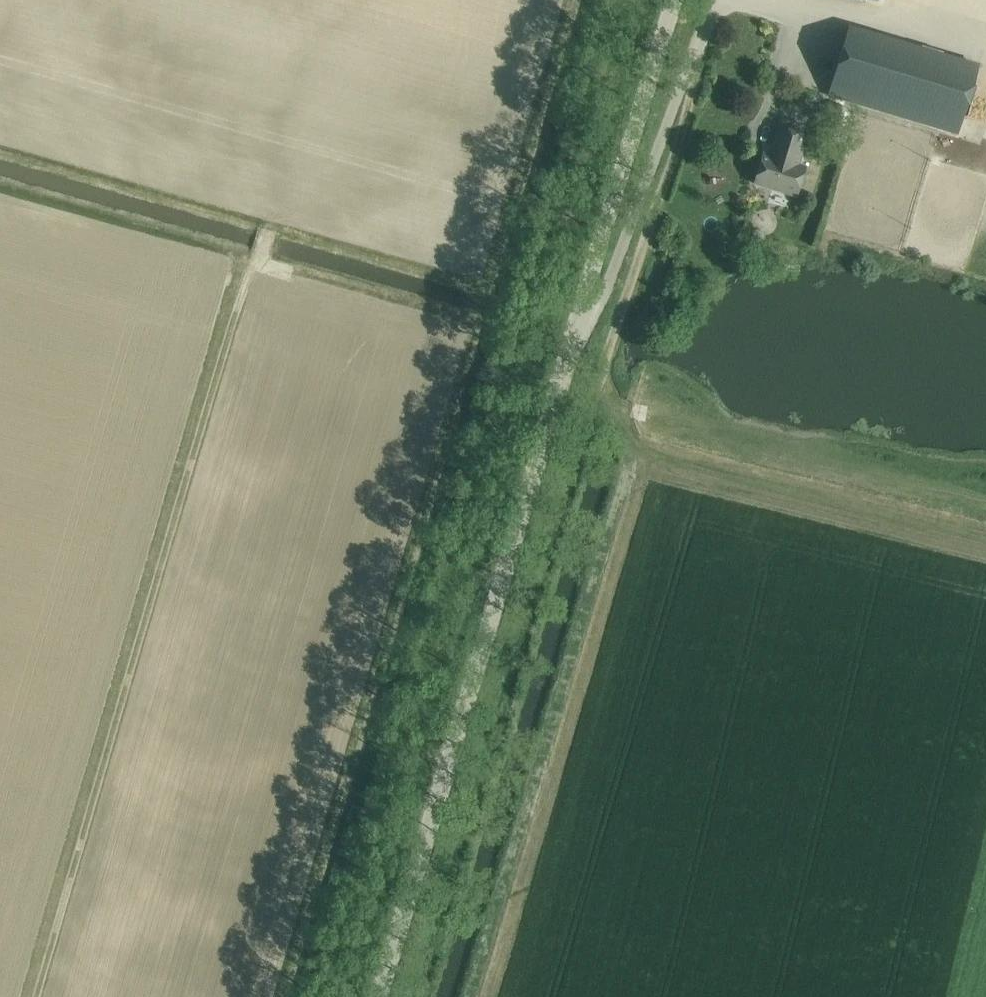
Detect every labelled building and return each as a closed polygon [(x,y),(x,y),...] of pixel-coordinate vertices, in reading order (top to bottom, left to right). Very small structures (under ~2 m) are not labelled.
[(844,43),(832,90),(830,96),(959,135),(980,65),(849,26),(844,43)] [(765,155),(756,185),(799,198),(808,168),(800,166),(809,136),(781,128),(772,158),(765,155)]
